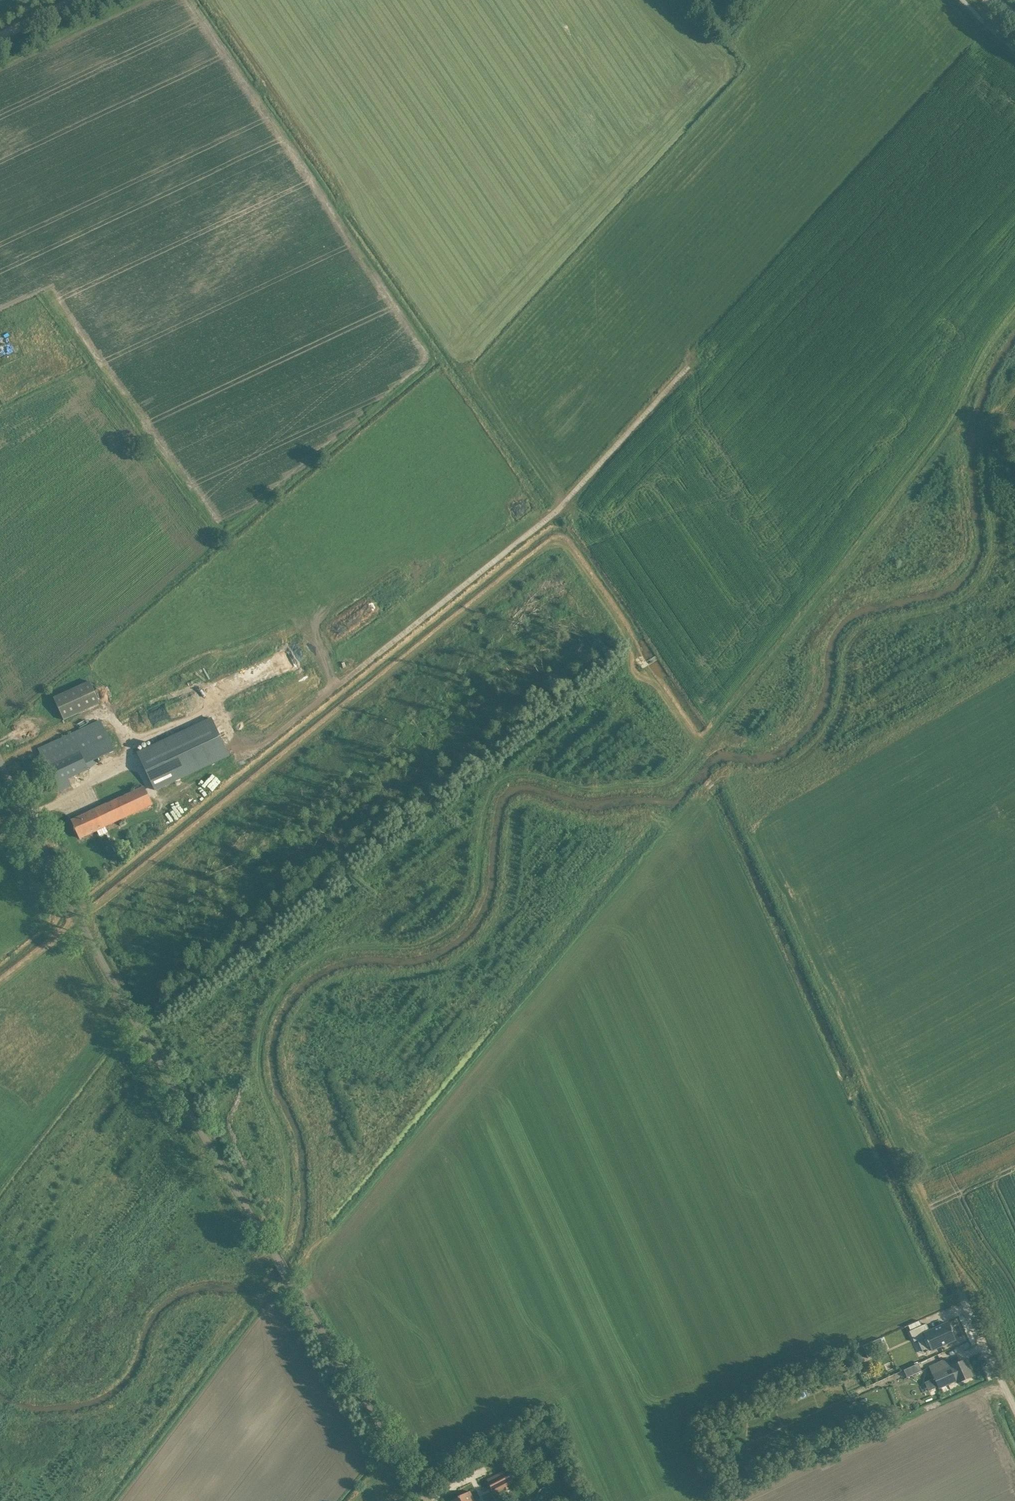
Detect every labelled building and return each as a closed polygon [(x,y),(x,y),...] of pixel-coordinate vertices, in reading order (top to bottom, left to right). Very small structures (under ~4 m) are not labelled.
[(48,697),(59,720),(96,703),(85,680),(48,697)] [(137,752),(155,791),(230,757),(212,718),(137,752)] [(100,721),(39,749),(58,792),(72,786),(69,779),(89,769),(87,765),(115,752),(100,721)] [(80,838),(153,804),(144,787),(72,821),(80,838)] [(923,1325),(922,1326),(920,1320),(908,1325),(911,1330),(910,1331),(914,1341),(918,1340),(925,1336),(931,1351),(956,1340),(948,1323),(929,1331),(926,1332),(923,1325)] [(876,1349),(872,1342),(863,1346),(868,1358),(873,1355),(871,1351),(876,1349)] [(950,1367),(957,1380),(958,1383),(973,1377),(965,1360),(950,1367)] [(928,1391),(939,1387),(939,1388),(957,1380),(950,1367),(944,1369),(941,1362),(930,1367),(935,1378),(925,1382),(928,1391)] [(918,1363),(904,1370),(907,1377),(922,1371),(918,1363)] [(868,1427),(865,1421),(857,1424),(860,1430),(868,1427)] [(506,1470),(491,1478),(496,1488),(511,1480),(506,1470)] [(469,1492),(452,1500),(474,1500),(469,1492)]
